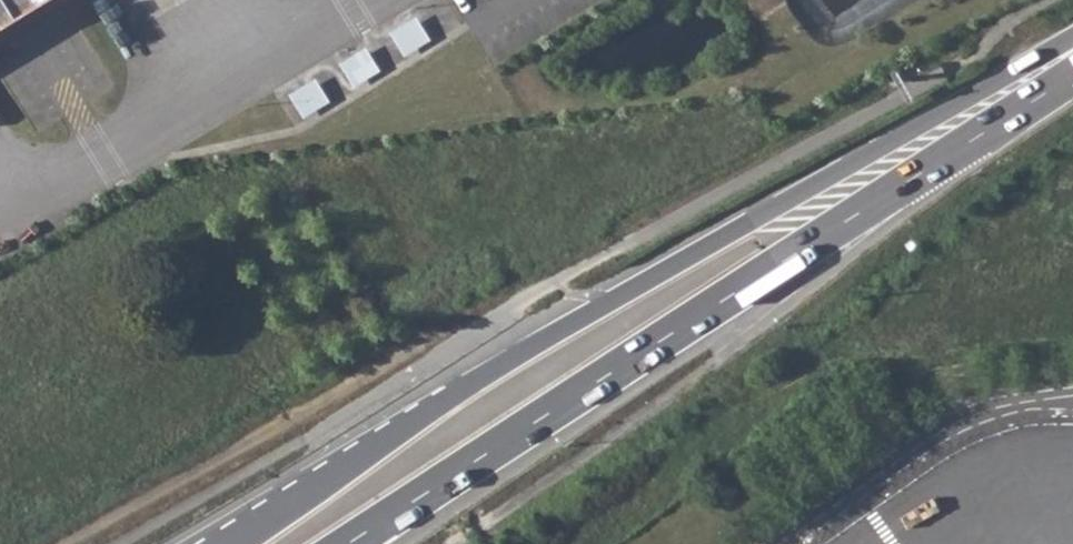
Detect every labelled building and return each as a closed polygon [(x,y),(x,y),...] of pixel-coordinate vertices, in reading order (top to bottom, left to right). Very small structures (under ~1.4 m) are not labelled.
[(18,0),(0,0),(0,11),(18,0)] [(397,31),(409,51),(432,38),(420,17),(397,31)] [(356,81),(382,71),(373,48),(346,58),(356,81)] [(307,114),(333,101),(320,77),(294,91),(307,114)]
